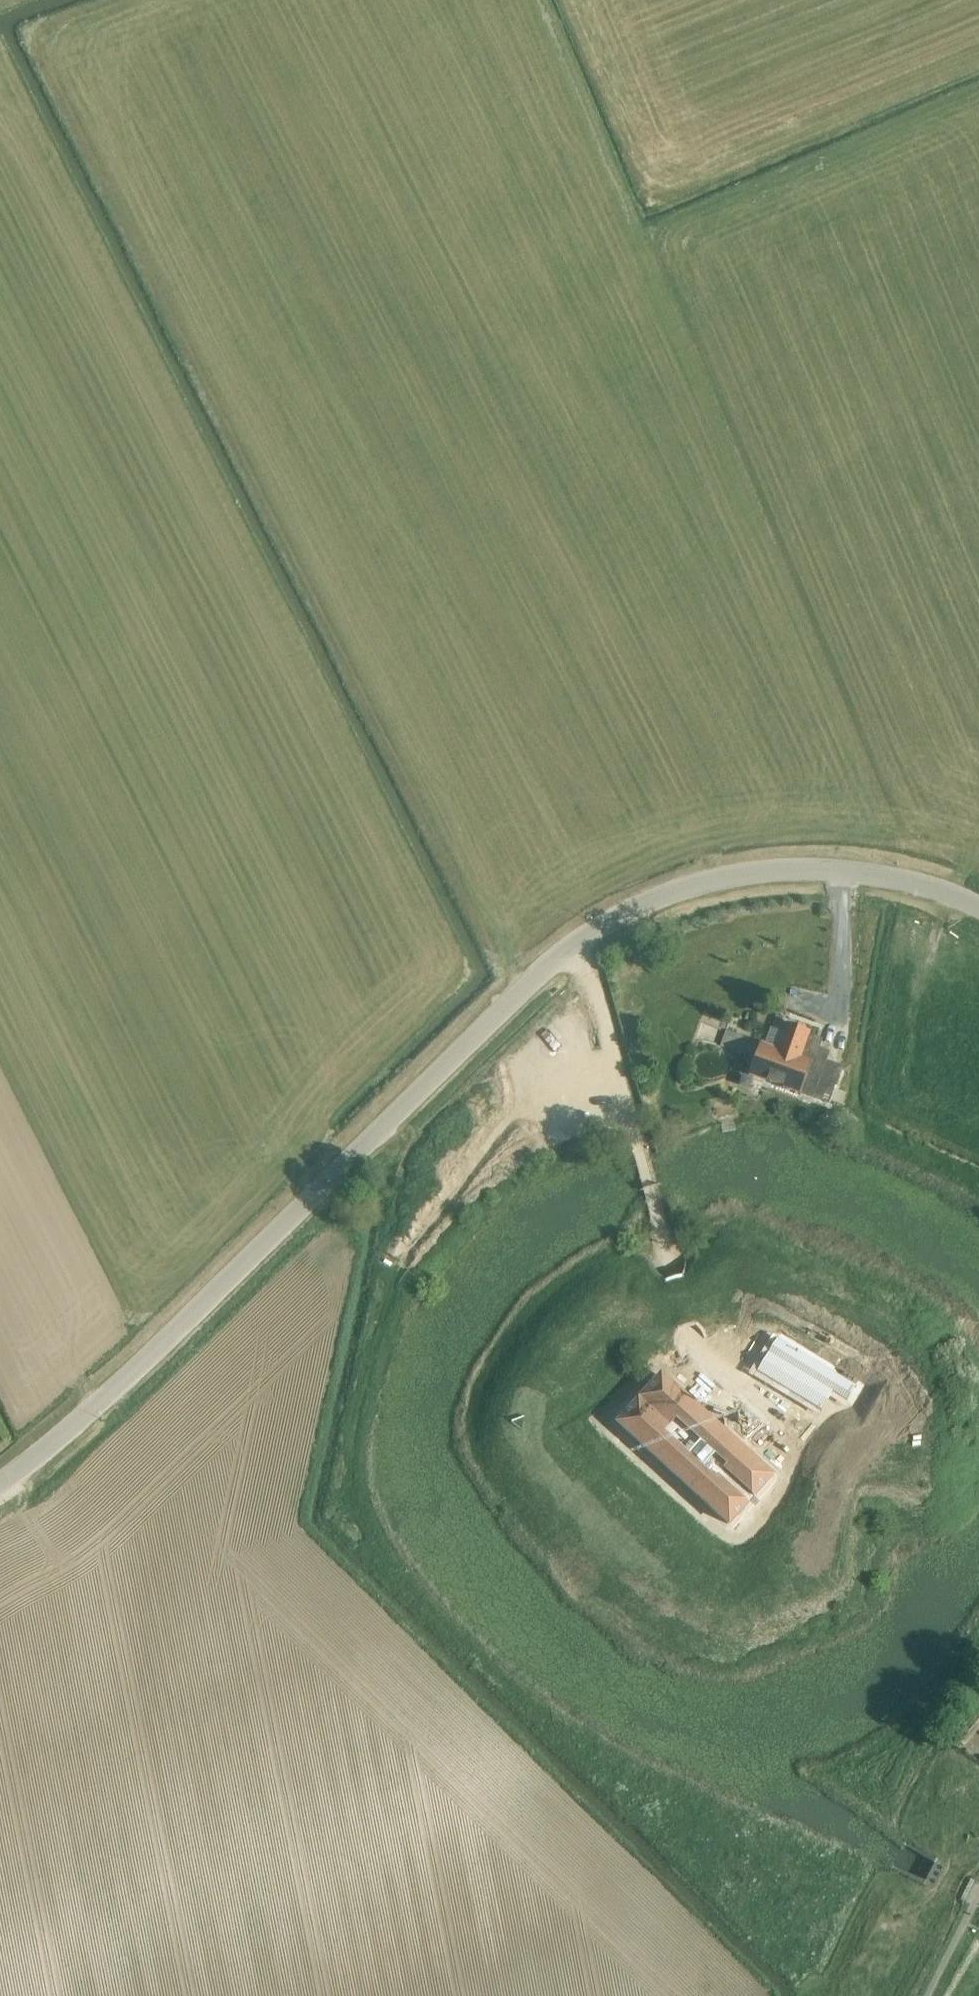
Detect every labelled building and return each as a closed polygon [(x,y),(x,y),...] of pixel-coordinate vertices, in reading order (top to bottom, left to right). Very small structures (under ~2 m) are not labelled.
[(762,1045),(751,1074),(799,1091),(799,1089),(813,1094),(825,1059),(816,1051),(803,1047),(808,1033),(787,1026),(781,1039),(784,1040),(780,1051),(762,1045)] [(722,1044),(745,1053),(751,1038),(728,1029),(722,1044)] [(779,1355),(762,1383),(802,1406),(813,1388),(820,1392),(826,1383),(779,1355)] [(771,1474),(664,1377),(663,1376),(662,1375),(661,1375),(660,1376),(659,1376),(619,1420),(619,1421),(619,1422),(619,1424),(619,1425),(620,1426),(634,1438),(730,1525),(732,1523),(752,1541),(779,1511),(759,1493),(771,1479),(772,1478),(772,1477),(772,1476),(772,1475),(771,1474)] [(954,1737),(965,1747),(978,1731),(978,1708),(954,1737)]
